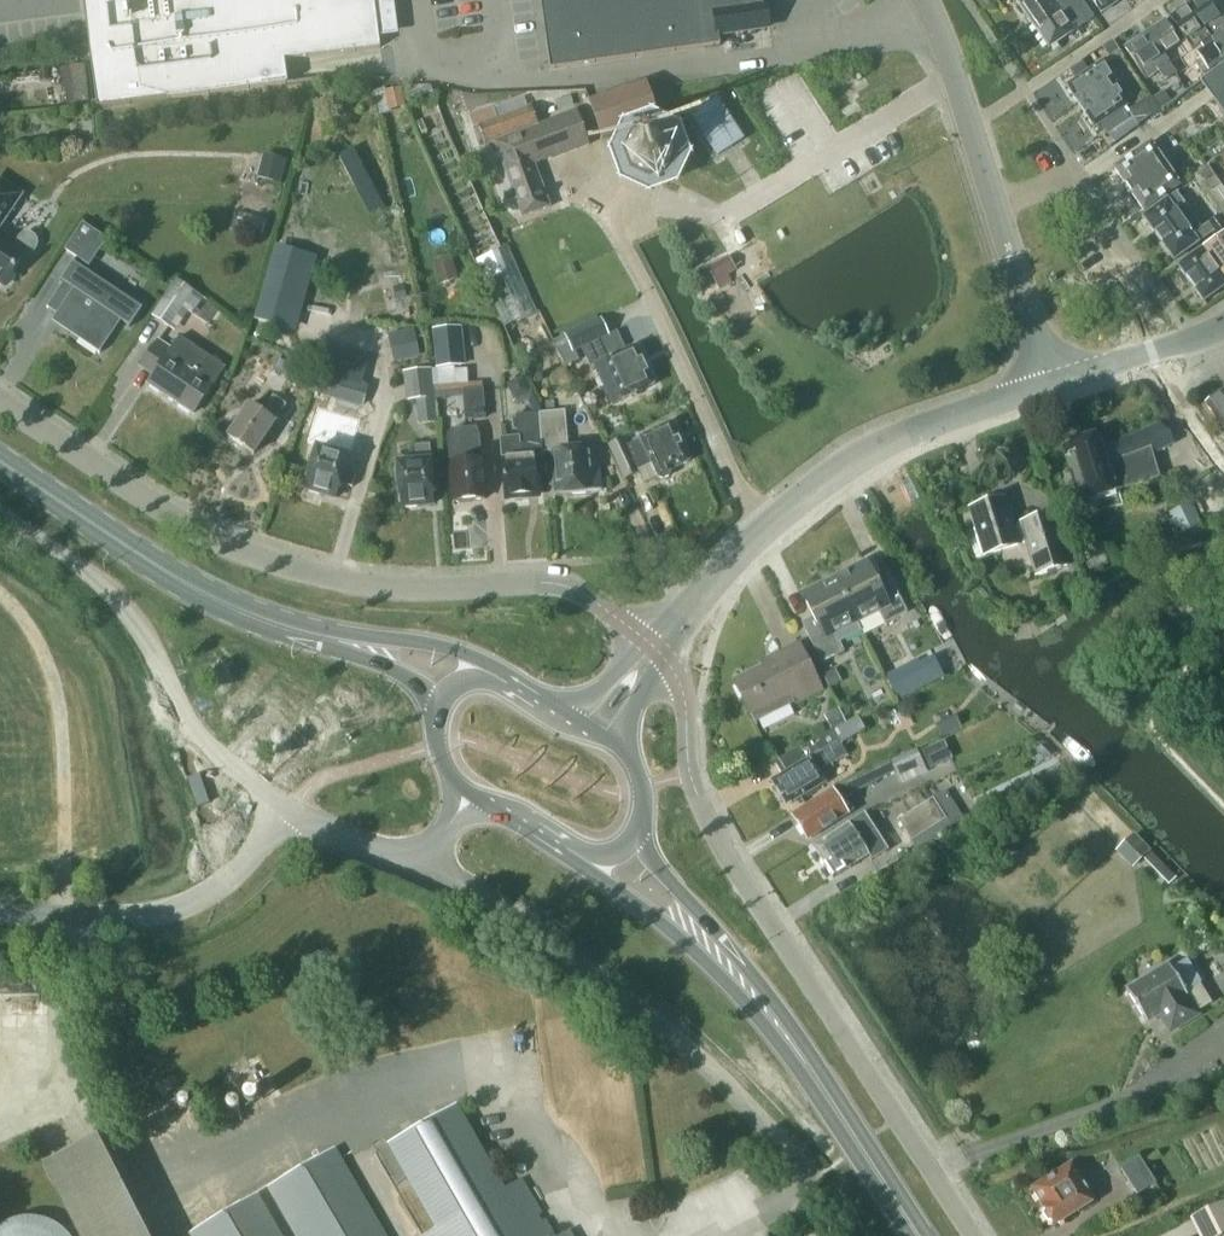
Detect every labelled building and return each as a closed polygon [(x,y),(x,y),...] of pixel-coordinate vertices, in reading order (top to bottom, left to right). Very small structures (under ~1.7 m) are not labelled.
[(88,38),(97,108),(287,84),(284,60),(380,48),(374,0),(83,0),(88,38)] [(760,29),(766,29),(762,0),(541,0),(550,69),(720,45),(719,35),(760,29)] [(1030,23),(1063,0),(1015,0),(1030,23)] [(1030,23),(1048,49),(1094,18),(1081,0),(1063,0),(1030,23)] [(1101,13),(1120,0),(1092,0),(1101,13)] [(1223,58),(1223,19),(1211,0),(1196,0),(1188,5),(1223,58)] [(1223,59),(1223,58),(1188,5),(1170,18),(1191,50),(1200,44),(1203,49),(1197,53),(1209,71),(1223,59)] [(1184,67),(1180,62),(1178,58),(1186,52),(1165,21),(1147,33),(1169,64),(1174,72),(1177,69),(1179,71),(1184,67)] [(1165,81),(1179,71),(1177,69),(1174,72),(1169,64),(1147,33),(1125,48),(1146,79),(1159,71),(1165,81)] [(1106,134),(1128,120),(1121,110),(1128,106),(1116,89),(1125,83),(1121,77),(1122,77),(1118,71),(1114,74),(1105,61),(1066,87),(1094,129),(1100,124),(1106,134)] [(90,102),(85,64),(62,67),(66,105),(90,102)] [(1160,110),(1191,151),(1223,127),(1223,64),(1160,110)] [(659,120),(646,83),(635,87),(589,102),(602,139),(659,120)] [(384,91),(388,111),(405,107),(400,87),(384,91)] [(1170,101),(1163,91),(1153,97),(1160,108),(1170,101)] [(1138,125),(1159,110),(1150,97),(1128,111),(1138,125)] [(718,155),(742,140),(717,100),(692,115),(718,155)] [(550,159),(589,144),(577,110),(539,125),(532,106),(497,118),(494,108),(469,116),(474,128),(479,126),(486,145),(496,141),(510,180),(500,184),(507,202),(516,199),(523,216),(549,207),(533,164),(550,158),(550,159)] [(675,158),(675,154),(670,140),(668,136),(667,137),(654,130),(650,130),(636,135),(635,135),(632,137),(625,151),(625,155),(631,169),(630,169),(633,172),(647,178),(647,179),(651,179),(651,178),(665,173),(665,174),(668,171),(675,158)] [(1143,212),(1180,186),(1151,144),(1114,169),(1143,212)] [(340,157),(354,186),(368,179),(353,150),(340,157)] [(281,183),(287,160),(263,154),(257,177),(281,183)] [(1207,194),(1223,219),(1223,190),(1221,185),(1208,166),(1194,175),(1207,194)] [(20,195),(0,181),(0,225),(20,195)] [(1176,192),(1167,199),(1142,217),(1174,260),(1212,232),(1207,225),(1202,228),(1176,192)] [(1212,232),(1216,238),(1197,252),(1198,252),(1178,266),(1203,302),(1223,287),(1223,281),(1223,280),(1223,221),(1220,215),(1207,225),(1212,232)] [(98,233),(82,222),(64,250),(78,259),(80,261),(98,234),(98,233)] [(4,286),(21,261),(25,264),(36,247),(37,244),(36,240),(34,237),(31,234),(26,234),(22,235),(19,238),(15,244),(0,234),(0,283),(4,286)] [(504,326),(536,313),(508,247),(476,260),(504,326)] [(459,280),(452,256),(434,261),(441,285),(459,280)] [(728,275),(736,270),(729,258),(709,270),(721,289),(733,282),(728,275)] [(63,282),(47,307),(59,316),(63,310),(64,309),(73,315),(68,322),(69,322),(66,327),(99,350),(98,352),(99,353),(121,321),(127,325),(126,326),(129,328),(142,308),(141,307),(139,310),(72,265),(74,262),(73,262),(60,281),(61,282),(61,281),(63,282)] [(151,316),(169,328),(194,291),(176,278),(151,316)] [(326,319),(338,320),(339,301),(327,300),(326,319)] [(610,336),(601,318),(554,340),(561,356),(572,351),(573,354),(610,336)] [(433,329),(436,368),(458,366),(454,327),(433,329)] [(418,330),(391,333),(395,362),(421,359),(418,330)] [(193,413),(212,385),(214,386),(226,369),(179,336),(171,348),(159,340),(141,366),(154,375),(149,382),(193,413)] [(338,350),(323,345),(315,372),(318,373),(313,392),(363,407),(369,386),(362,384),(369,359),(338,350)] [(612,405),(654,386),(635,346),(594,365),(612,405)] [(273,370),(289,377),(295,365),(278,358),(273,370)] [(431,368),(403,371),(405,387),(433,383),(432,368),(431,368)] [(480,382),(434,386),(435,397),(464,394),(465,400),(466,420),(485,418),(483,382),(480,382)] [(1223,393),(1206,405),(1223,430),(1223,393)] [(274,422),(285,406),(273,398),(262,414),(249,405),(228,436),(254,454),(275,422),(274,422)] [(435,399),(416,401),(418,424),(437,422),(436,406),(436,402),(435,399)] [(540,413),(542,449),(543,449),(543,453),(554,452),(557,493),(568,492),(568,495),(590,493),(589,481),(600,480),(598,458),(587,459),(587,449),(583,449),(583,445),(568,446),(565,411),(540,413)] [(539,449),(542,449),(540,413),(516,415),(518,437),(500,438),(505,500),(537,497),(534,458),(540,458),(539,449)] [(671,470),(689,462),(671,423),(639,437),(640,439),(627,445),(623,437),(608,444),(624,479),(639,472),(638,470),(651,464),(657,477),(663,479),(669,476),(671,470)] [(1152,454),(1173,443),(1160,424),(1141,433),(1123,440),(1107,445),(1104,433),(1065,446),(1082,501),(1159,477),(1152,454)] [(471,500),(484,499),(481,460),(479,434),(476,427),(452,429),(449,434),(454,501),(457,501),(459,503),(470,502),(471,500)] [(348,457),(353,443),(335,437),(331,452),(317,448),(320,438),(318,437),(309,465),(311,466),(304,488),(307,489),(306,491),(322,495),(323,493),(337,498),(349,457),(348,457)] [(419,504),(434,503),(431,461),(430,461),(429,446),(411,447),(412,463),(398,464),(397,453),(394,453),(396,483),(398,483),(400,506),(403,506),(403,508),(420,507),(419,504)] [(1036,575),(1069,565),(1054,513),(1013,525),(1005,498),(970,509),(976,529),(968,532),(976,558),(1026,542),(1036,575)] [(1202,525),(1191,502),(1167,513),(1178,536),(1202,525)] [(856,621),(878,610),(885,624),(908,613),(892,581),(879,588),(867,563),(835,579),(856,621)] [(861,632),(856,621),(835,579),(803,595),(819,625),(806,632),(821,663),(844,652),(840,643),(861,632)] [(785,657),(734,682),(755,722),(821,689),(799,645),(784,653),(785,657)] [(915,661),(893,672),(903,692),(925,681),(915,661)] [(835,669),(823,675),(829,687),(841,681),(835,669)] [(907,701),(897,706),(902,717),(913,711),(907,701)] [(823,716),(830,731),(846,723),(838,708),(823,716)] [(818,770),(846,755),(840,745),(866,730),(858,717),(833,732),(832,730),(797,751),(796,749),(774,762),(782,775),(771,781),(786,806),(826,782),(818,770)] [(944,743),(923,753),(931,770),(952,760),(944,743)] [(927,772),(917,749),(890,761),(901,785),(927,772)] [(849,814),(840,800),(880,780),(874,769),(833,789),(793,815),(808,840),(849,814)] [(946,819),(911,840),(917,850),(964,820),(945,790),(933,798),(946,819)] [(925,803),(898,820),(911,840),(946,819),(933,798),(925,803)] [(821,842),(814,847),(825,865),(824,866),(833,878),(846,870),(845,870),(869,855),(871,859),(872,860),(888,850),(873,826),(864,813),(847,823),(849,826),(821,843),(821,842)] [(1134,833),(1119,847),(1136,864),(1143,858),(1151,850),(1134,833)] [(1167,869),(1160,876),(1169,884),(1176,878),(1167,869)] [(1141,978),(1140,981),(1126,990),(1146,1022),(1158,1015),(1170,1033),(1199,1015),(1185,991),(1198,983),(1185,961),(1172,969),(1168,964),(1154,973),(1151,972),(1141,978)] [(544,1220),(541,1221),(538,1216),(541,1214),(520,1180),(519,1180),(520,1181),(504,1190),(455,1106),(388,1145),(437,1229),(424,1235),(553,1235),(544,1220)] [(44,1164),(81,1235),(140,1235),(91,1140),(44,1164)] [(334,1148),(268,1187),(296,1235),(385,1235),(334,1148)] [(1137,1195),(1156,1184),(1139,1157),(1120,1169),(1137,1195)] [(1055,1226),(1095,1201),(1071,1164),(1032,1189),(1045,1210),(1044,1215),(1048,1221),(1052,1221),(1055,1226)] [(190,1233),(192,1235),(281,1235),(256,1194),(190,1233)] [(1189,1217),(1198,1235),(1223,1235),(1223,1200),(1189,1217)]
